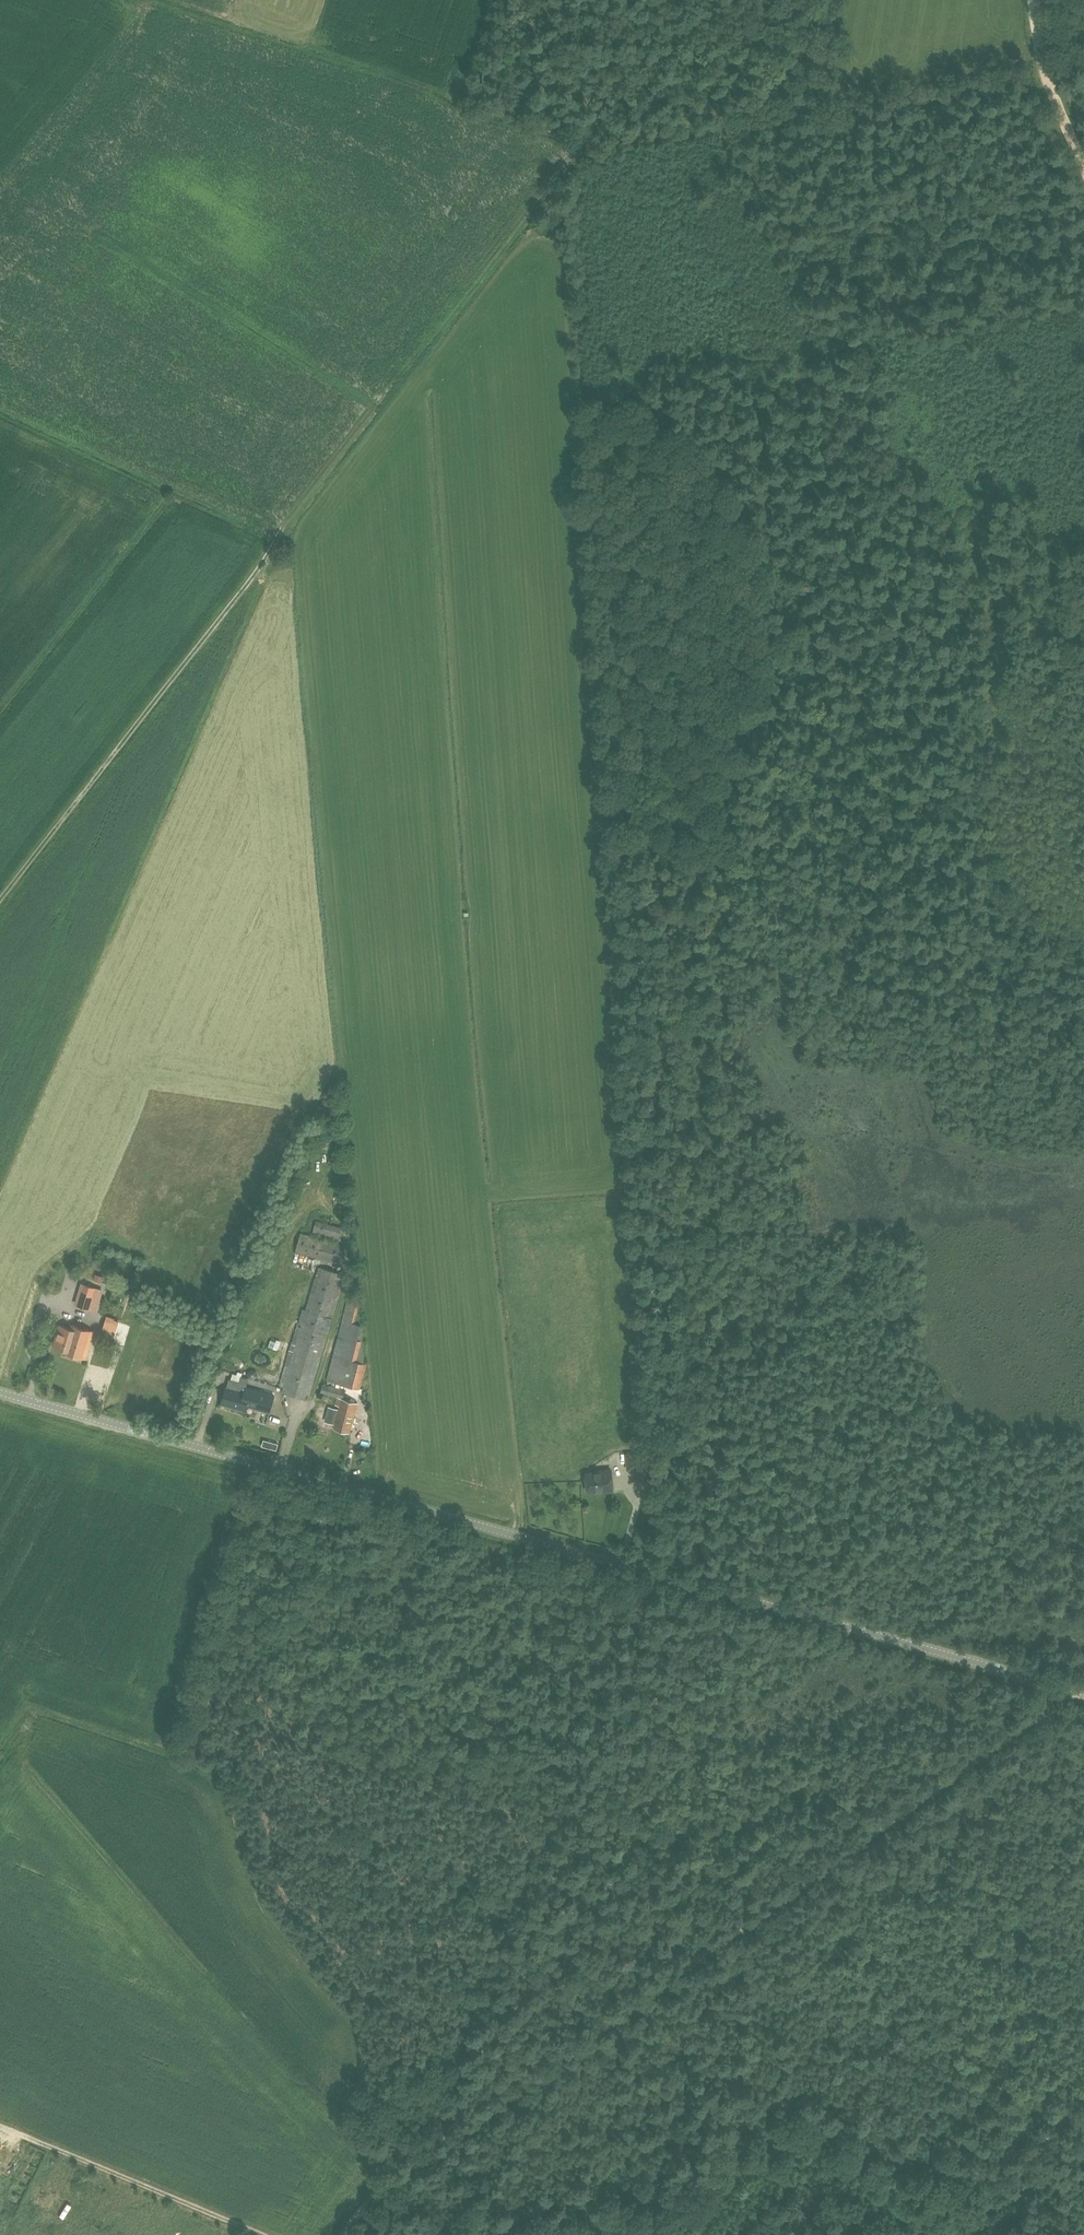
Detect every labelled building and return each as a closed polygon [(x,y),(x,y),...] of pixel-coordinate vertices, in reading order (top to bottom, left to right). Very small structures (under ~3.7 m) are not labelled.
[(337,1242),(341,1226),(316,1219),(312,1235),(301,1232),(295,1252),(338,1264),(344,1244),(337,1242)] [(282,1391),(308,1399),(341,1283),(343,1274),(317,1267),(305,1309),(302,1308),(290,1346),(279,1385),(284,1387),(282,1391)] [(101,1289),(82,1283),(76,1304),(95,1310),(101,1289)] [(362,1325),(354,1323),(359,1302),(355,1301),(358,1292),(350,1290),(347,1299),(349,1300),(331,1369),(328,1380),(360,1388),(363,1378),(367,1363),(357,1361),(362,1341),(358,1340),(362,1325)] [(120,1319),(107,1315),(101,1332),(114,1336),(120,1319)] [(69,1328),(59,1325),(53,1345),(62,1348),(62,1350),(86,1358),(94,1331),(70,1324),(69,1328)] [(245,1409),(246,1404),(269,1411),(274,1395),(246,1386),(244,1392),(238,1390),(241,1381),(229,1378),(227,1387),(226,1387),(221,1402),(245,1409)] [(268,1391),(270,1384),(254,1379),(252,1386),(268,1391)] [(323,1384),(320,1392),(338,1397),(336,1404),(340,1405),(339,1407),(335,1423),(334,1428),(350,1432),(357,1402),(343,1398),(345,1390),(323,1384)] [(328,1406),(326,1415),(336,1417),(338,1409),(328,1406)] [(263,1440),(261,1446),(276,1450),(277,1444),(263,1440)] [(595,1472),(586,1473),(586,1475),(584,1477),(584,1482),(587,1484),(587,1491),(602,1489),(603,1491),(612,1490),(611,1469),(595,1470),(595,1472)]
